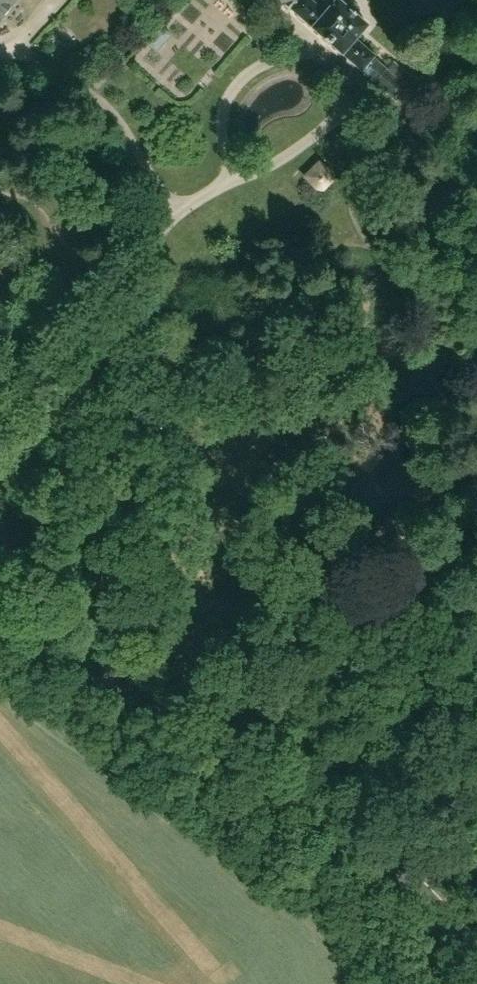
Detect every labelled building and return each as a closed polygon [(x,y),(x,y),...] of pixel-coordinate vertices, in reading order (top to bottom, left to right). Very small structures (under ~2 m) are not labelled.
[(16,0),(0,0),(0,20),(16,0)] [(357,15),(361,11),(360,8),(356,4),(353,4),(349,8),(340,0),(336,0),(326,12),(311,0),(281,0),(297,14),(295,17),(304,26),(307,23),(347,58),(345,60),(355,69),(357,66),(397,100),(414,80),(393,62),(387,69),(374,58),(375,56),(356,39),(368,25),(357,15)] [(155,51),(163,34),(152,29),(144,46),(155,51)] [(328,172),(327,171),(323,167),(310,180),(314,185),(315,186),(316,186),(317,187),(319,187),(320,187),(323,187),(330,179),(330,178),(330,177),(330,175),(329,174),(328,172)]
